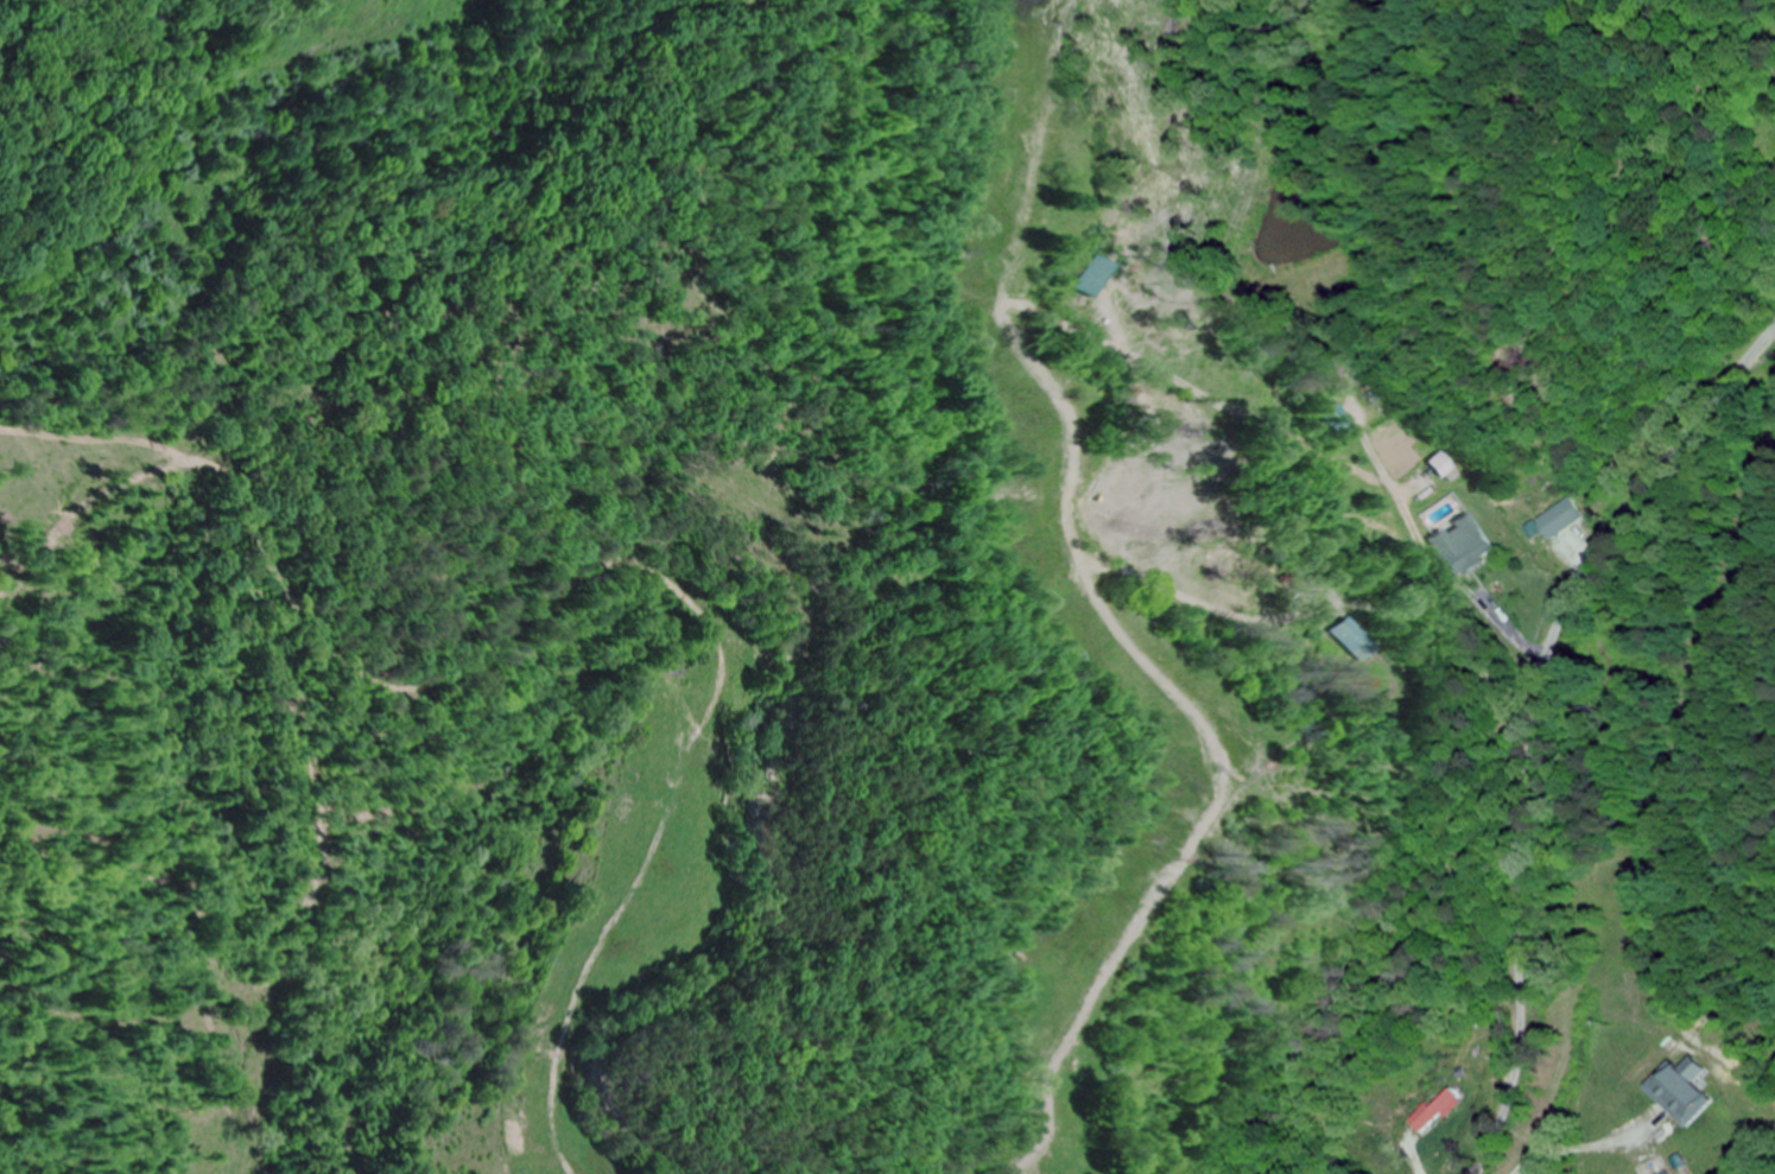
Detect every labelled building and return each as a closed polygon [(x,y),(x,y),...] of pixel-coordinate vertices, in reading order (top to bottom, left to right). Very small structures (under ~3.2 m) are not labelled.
[(1586,520),(1573,499),(1528,527),(1536,538),(1545,532),(1551,542),(1586,520)] [(1409,1120),(1426,1137),(1464,1100),(1453,1088),(1432,1110),(1426,1104),(1409,1120)]
